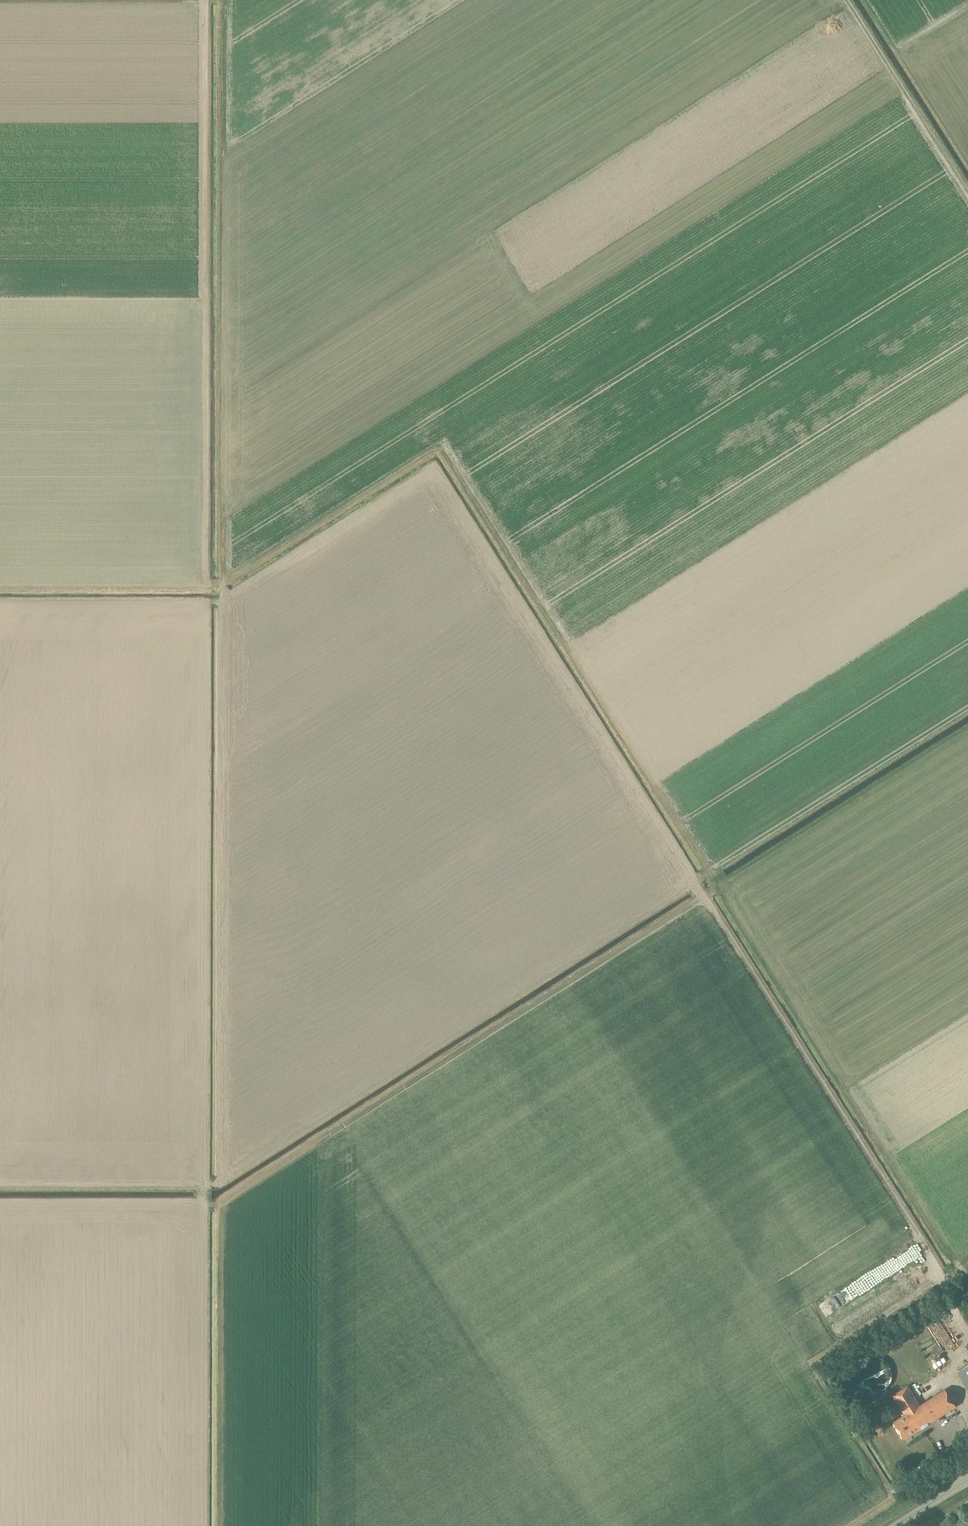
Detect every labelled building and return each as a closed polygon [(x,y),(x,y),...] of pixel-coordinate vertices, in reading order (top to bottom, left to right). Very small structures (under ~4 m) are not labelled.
[(934,1321),(939,1330),(954,1323),(949,1314),(934,1321)] [(945,1336),(953,1349),(960,1345),(952,1332),(945,1336)] [(941,1366),(950,1361),(939,1341),(930,1346),(941,1366)] [(886,1353),(884,1358),(875,1353),(869,1365),(886,1373),(893,1357),(886,1353)] [(958,1371),(967,1387),(967,1365),(958,1371)] [(904,1438),(956,1406),(945,1389),(920,1405),(908,1385),(893,1395),(905,1414),(894,1421),(904,1438)]
